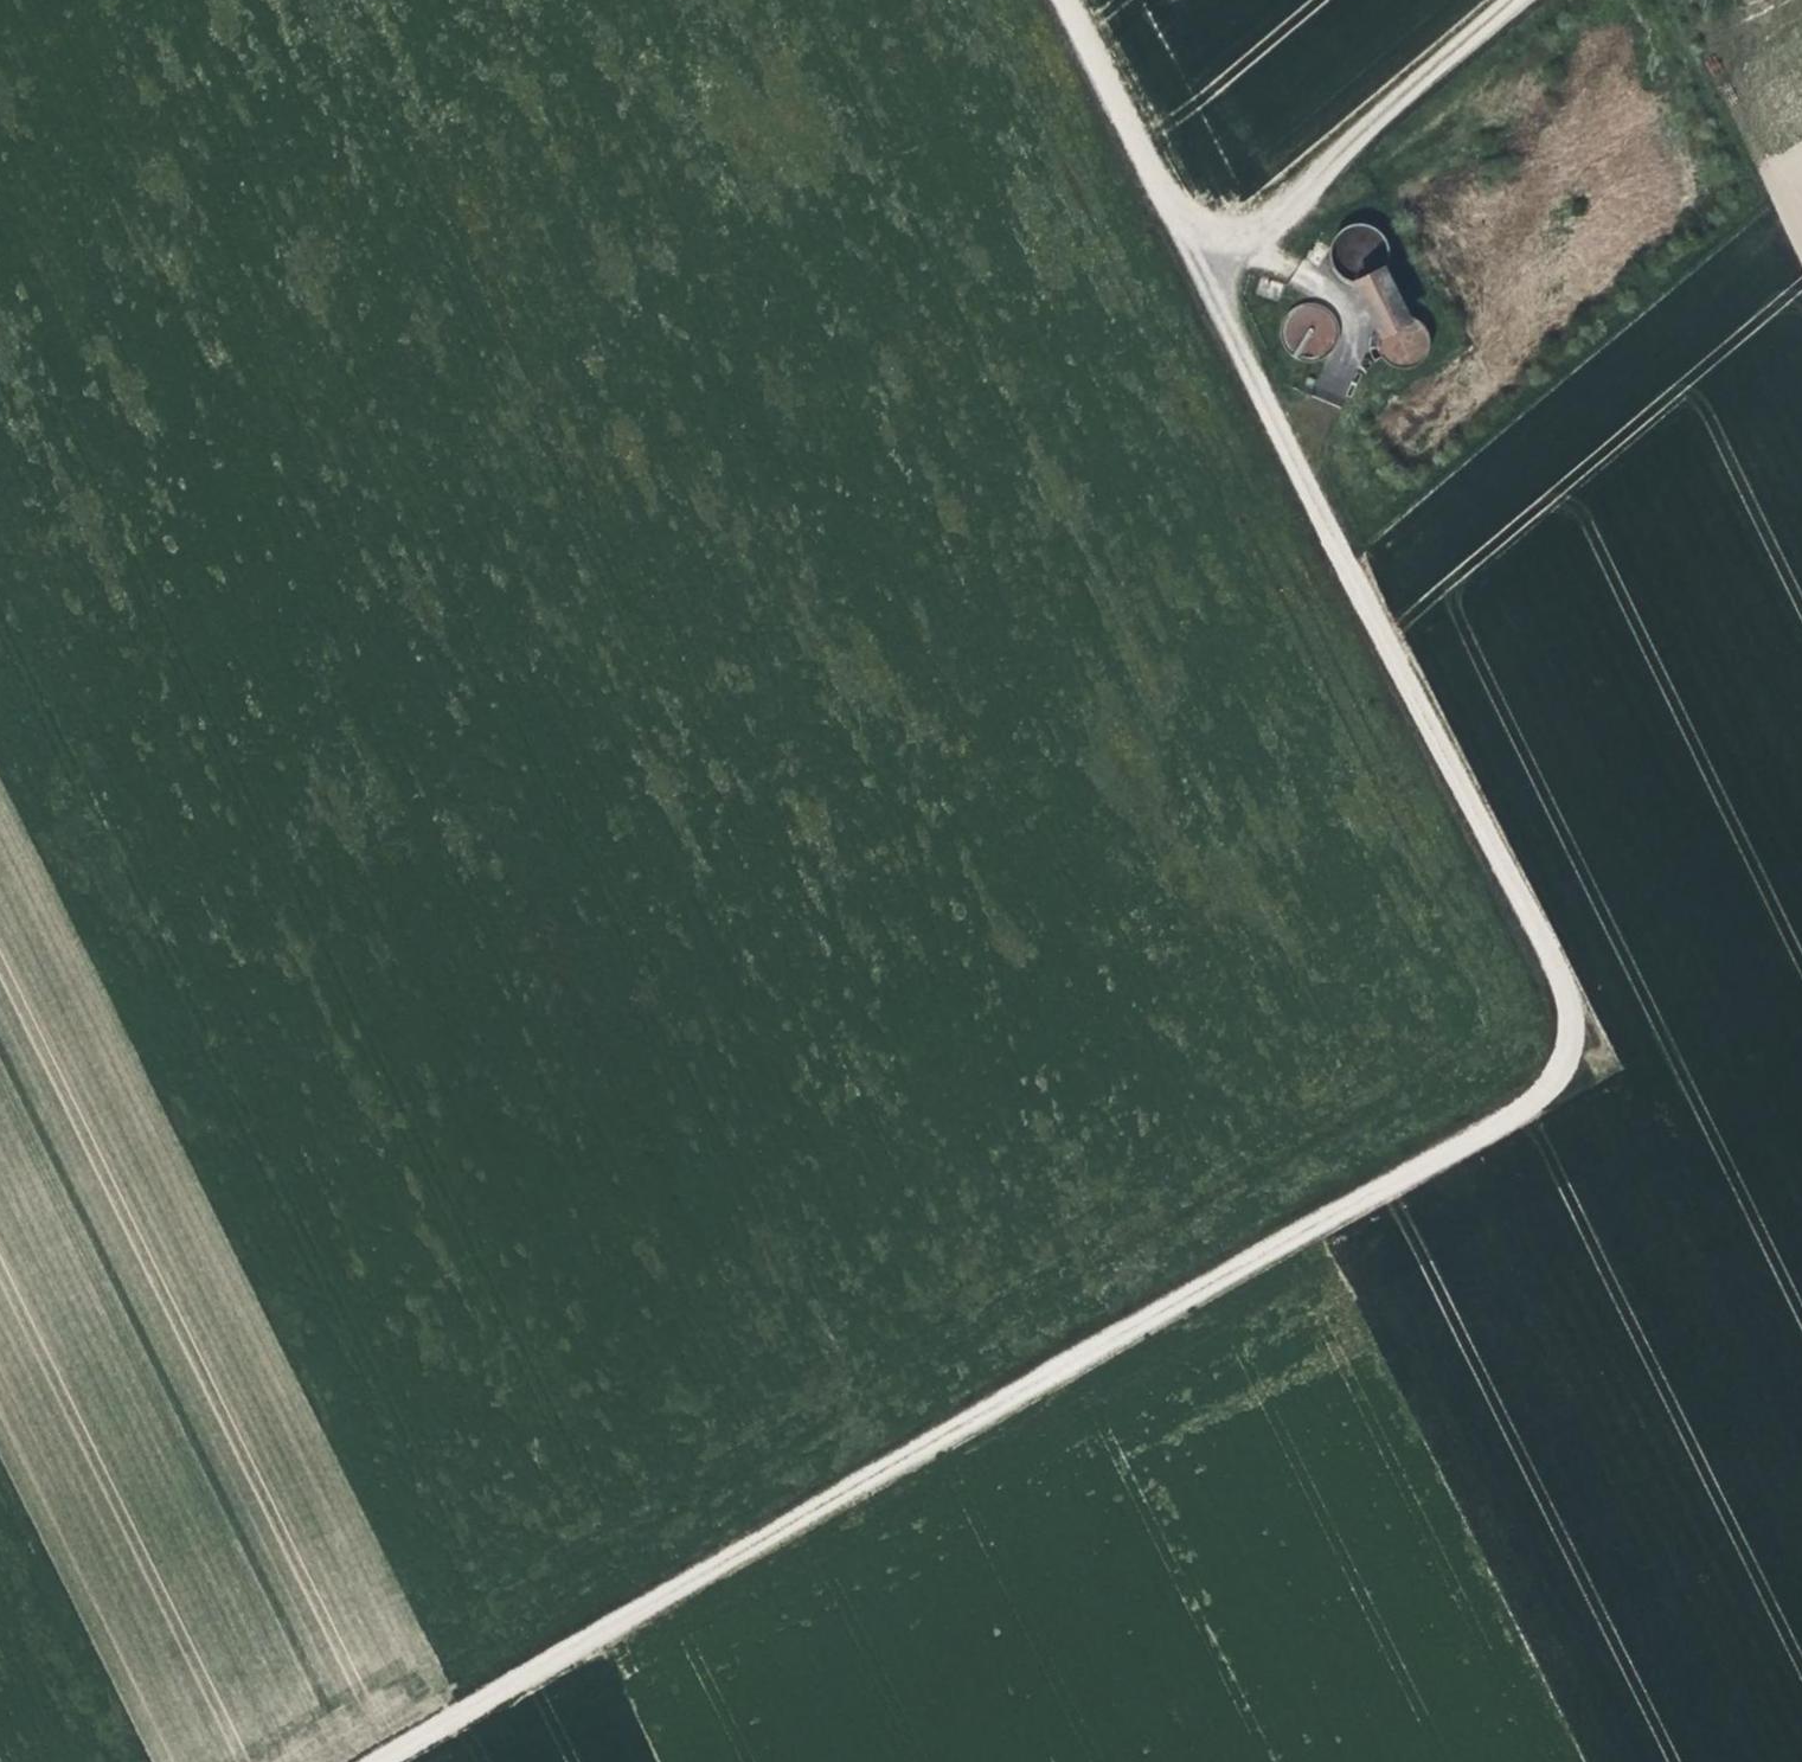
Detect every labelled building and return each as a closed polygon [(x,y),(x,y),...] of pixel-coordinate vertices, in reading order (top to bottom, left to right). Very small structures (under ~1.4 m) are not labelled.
[(1387,269),(1357,284),(1381,332),(1411,316),(1387,269)]
